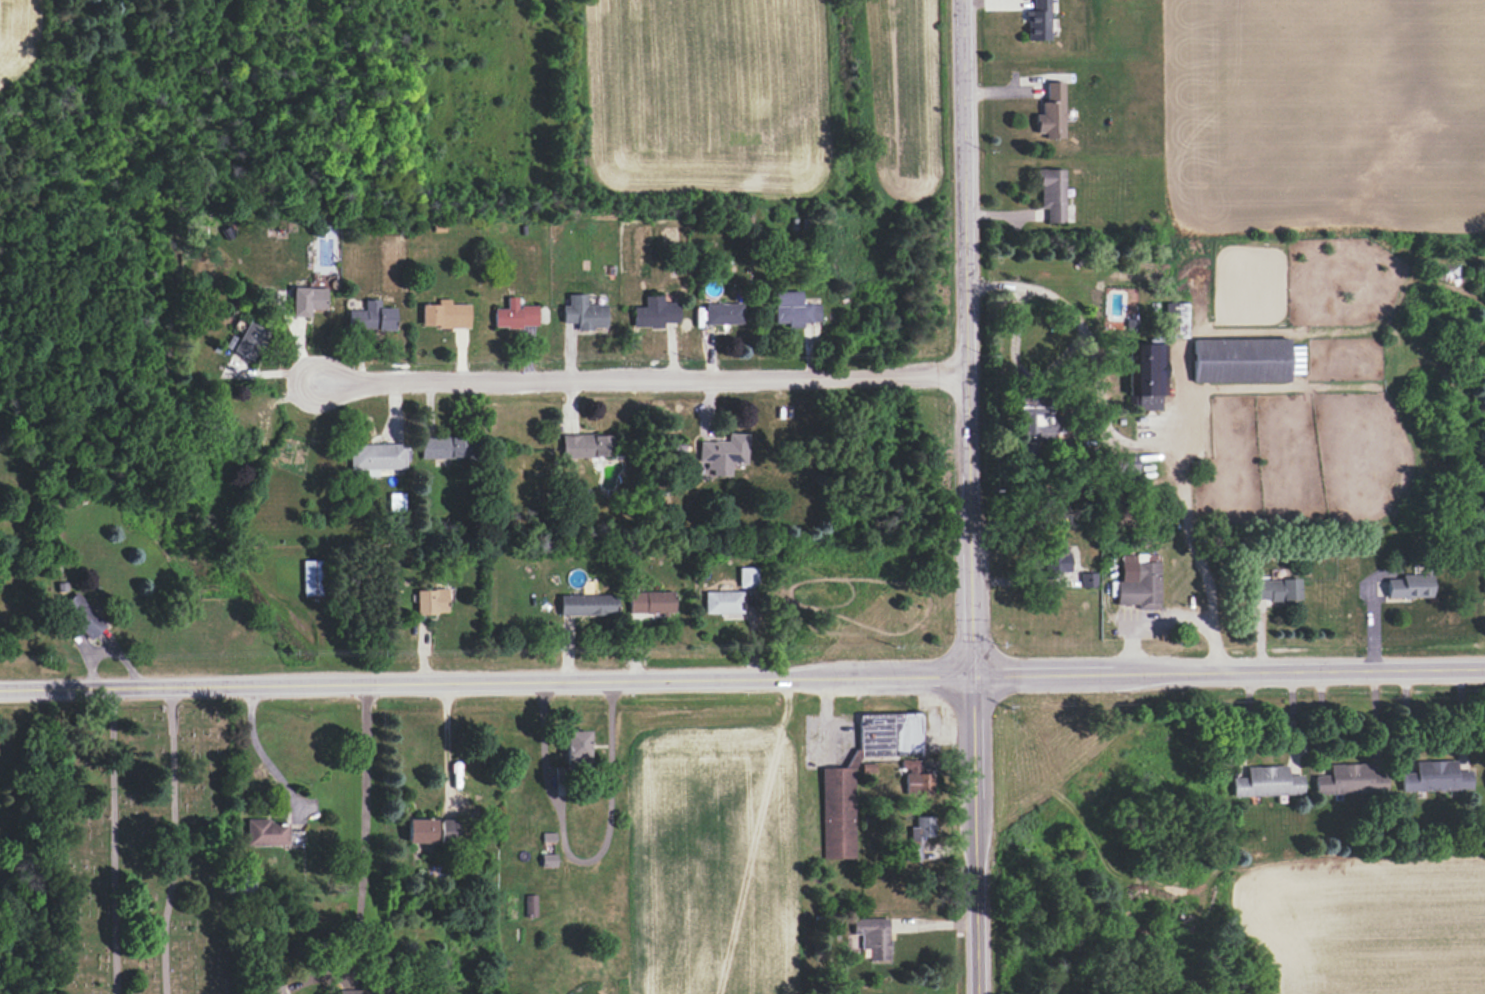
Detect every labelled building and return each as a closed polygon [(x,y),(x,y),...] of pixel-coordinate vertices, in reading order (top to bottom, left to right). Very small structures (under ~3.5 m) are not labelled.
[(1033,11),(1027,11),(1027,41),(1050,40),(1050,0),(1032,0),(1033,11)] [(1063,82),(1045,83),(1046,102),(1041,102),(1041,115),(1035,115),(1035,134),(1044,134),(1045,139),(1064,139),(1063,82)] [(1047,224),(1065,223),(1064,169),(1038,170),(1039,208),(1046,208),(1047,224)] [(309,318),(309,310),(325,310),(325,288),(292,287),(291,317),(309,318)] [(820,304),(800,304),(800,292),(774,292),(774,324),(787,324),(787,328),(803,328),(803,323),(820,323),(820,304)] [(605,304),(586,305),(586,294),(567,295),(567,306),(561,306),(562,323),(575,323),(575,329),(606,328),(605,304)] [(662,296),(644,296),(644,307),(632,307),(632,328),(662,327),(662,323),(678,323),(678,302),(663,303),(662,296)] [(494,328),(537,327),(537,306),(517,306),(517,297),(506,297),(506,309),(493,309),(494,328)] [(469,305),(449,304),(450,300),(437,299),(437,305),(421,305),(420,327),(469,328),(469,305)] [(394,308),(379,308),(379,300),(364,300),(364,311),(348,310),(348,329),(393,330),(394,308)] [(742,324),(742,303),(704,304),(705,325),(742,324)] [(1188,337),(1187,303),(1166,304),(1167,338),(1188,337)] [(267,332),(247,322),(238,339),(231,335),(224,348),(251,362),(267,332)] [(1288,339),(1192,339),(1193,383),(1289,383),(1288,339)] [(1166,344),(1128,344),(1129,395),(1137,395),(1137,410),(1161,410),(1161,395),(1167,395),(1166,344)] [(1290,374),(1302,374),(1301,346),(1289,347),(1290,374)] [(1053,441),(1053,418),(1049,419),(1048,397),(1017,398),(1018,454),(1039,454),(1039,441),(1053,441)] [(562,435),(562,458),(612,457),(611,434),(562,435)] [(731,476),(731,464),(746,464),(748,434),(728,434),(727,442),(699,441),(698,462),(709,462),(708,476),(731,476)] [(420,458),(469,459),(470,438),(420,437),(420,458)] [(405,469),(404,444),(348,445),(349,470),(405,469)] [(403,493),(388,494),(388,511),(403,511),(403,493)] [(1069,572),(1069,547),(1051,547),(1051,572),(1069,572)] [(1160,562),(1145,562),(1145,555),(1121,555),(1121,582),(1115,582),(1116,605),(1138,605),(1138,609),(1160,609),(1160,562)] [(303,596),(323,596),(322,560),(302,561),(303,596)] [(738,588),(757,588),(756,568),(738,568),(738,588)] [(1096,573),(1080,573),(1080,587),(1096,587),(1096,573)] [(1431,574),(1401,575),(1401,579),(1386,579),(1386,598),(1431,598),(1431,574)] [(1299,600),(1299,580),(1251,580),(1251,601),(1299,600)] [(415,590),(416,615),(447,614),(447,589),(415,590)] [(741,591),(703,592),(704,614),(741,613),(741,591)] [(105,627),(76,592),(60,605),(89,641),(105,627)] [(673,592),(628,593),(628,614),(674,613),(673,592)] [(616,594),(559,595),(559,617),(616,616),(616,594)] [(587,731),(564,731),(565,760),(588,759),(587,731)] [(918,760),(901,760),(901,769),(904,769),(904,794),(932,794),(932,774),(918,774),(918,760)] [(1401,791),(1471,789),(1471,771),(1456,771),(1456,761),(1414,762),(1414,772),(1400,773),(1401,791)] [(1315,794),(1387,792),(1386,773),(1370,774),(1370,763),(1329,764),(1329,775),(1314,776),(1315,794)] [(1245,767),(1246,777),(1230,778),(1230,796),(1302,795),(1302,775),(1287,775),(1286,766),(1245,767)] [(855,859),(853,767),(820,768),(822,859),(855,859)] [(932,816),(915,817),(916,837),(933,837),(932,816)] [(287,823),(269,824),(269,819),(245,820),(246,846),(288,845),(287,823)] [(436,820),(407,820),(407,843),(435,843),(436,820)] [(439,842),(456,842),(457,820),(439,820),(439,842)] [(908,844),(917,843),(916,827),(908,827),(908,844)] [(920,862),(920,845),(904,844),(903,861),(920,862)] [(536,895),(525,895),(525,917),(536,917),(536,895)] [(852,936),(860,935),(860,950),(868,950),(868,961),(889,961),(888,918),(851,919),(852,936)] [(387,984),(372,984),(372,990),(339,990),(339,993),(387,993),(387,984)]
